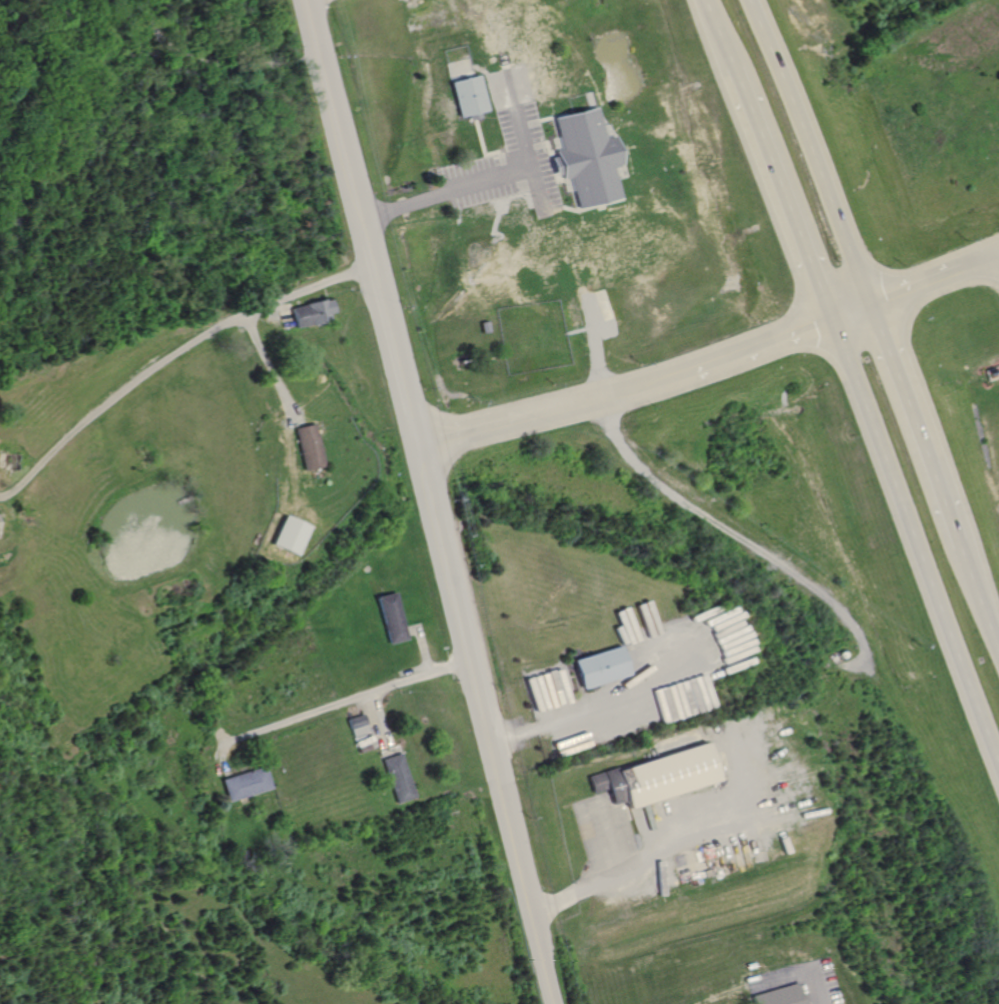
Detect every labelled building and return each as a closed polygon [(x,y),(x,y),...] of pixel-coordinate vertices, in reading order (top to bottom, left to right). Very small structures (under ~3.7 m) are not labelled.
[(458,118),(487,112),(480,75),(451,81),(458,118)] [(552,117),(556,136),(552,137),(563,193),(572,192),(575,209),(619,200),(612,167),(619,166),(613,137),(603,139),(597,109),(552,117)] [(290,308),(295,328),(335,318),(330,298),(290,308)] [(293,427),(303,469),(323,465),(314,422),(293,427)] [(297,554),(308,524),(282,515),(271,545),(297,554)] [(388,644),(408,639),(396,591),(377,596),(388,644)] [(571,658),(578,687),(626,677),(620,646),(571,658)] [(346,718),(351,736),(368,731),(362,713),(346,718)] [(601,774),(613,813),(717,781),(705,743),(601,774)] [(381,758),(395,802),(415,797),(401,752),(381,758)] [(219,779),(226,801),(270,788),(263,765),(219,779)] [(752,1003),(802,1003),(797,982),(750,995),(752,1003)]
